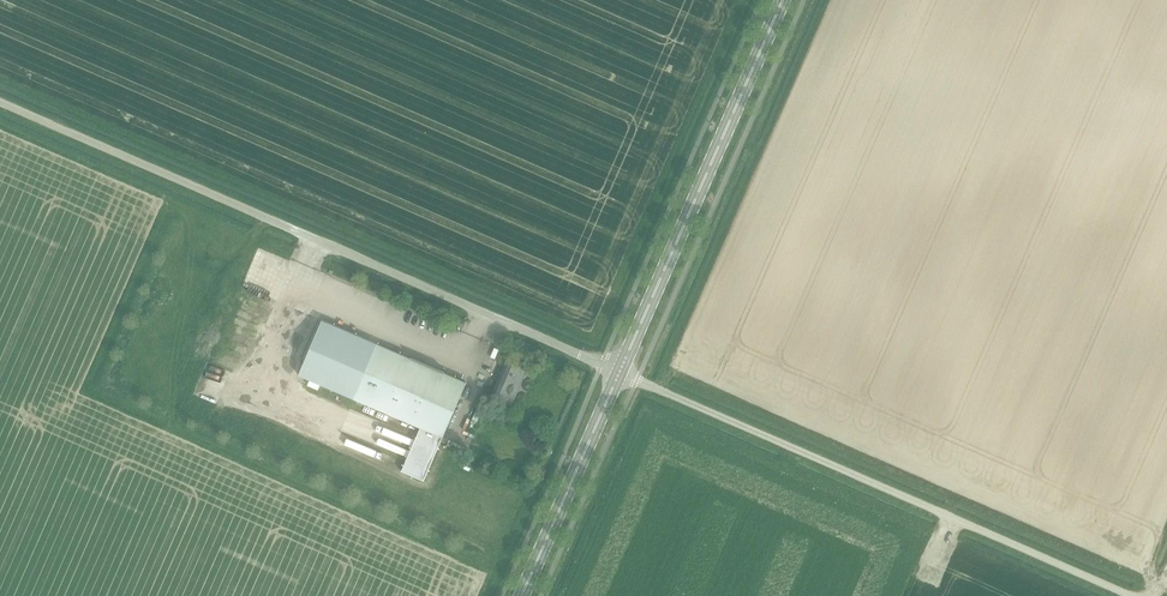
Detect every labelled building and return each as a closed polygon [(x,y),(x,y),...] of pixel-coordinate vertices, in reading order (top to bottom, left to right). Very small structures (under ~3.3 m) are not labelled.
[(323,321),(299,375),(421,429),(407,463),(428,472),(466,382),(445,373),(446,371),(440,369),(439,369),(433,367),(433,368),(423,364),(423,362),(413,358),(414,357),(411,356),(410,359),(323,321)] [(507,362),(503,373),(492,396),(511,404),(526,370),(507,362)] [(214,382),(212,388),(224,392),(226,386),(214,382)] [(478,407),(472,420),(477,423),(483,410),(478,407)] [(377,454),(401,461),(403,454),(379,447),(377,454)]
